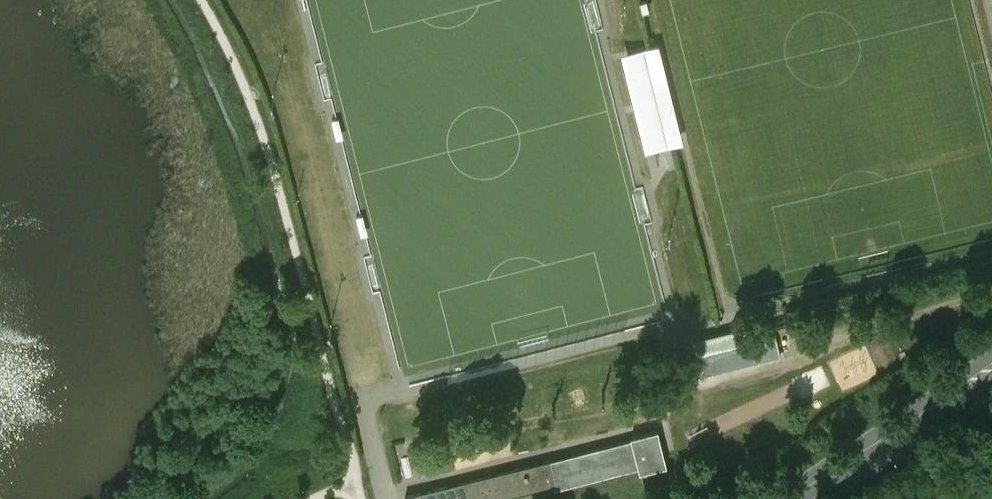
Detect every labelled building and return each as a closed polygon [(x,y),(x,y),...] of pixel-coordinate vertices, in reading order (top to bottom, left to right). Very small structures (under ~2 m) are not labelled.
[(643,9),(650,7),(649,0),(641,0),(643,9)] [(659,42),(643,46),(668,144),(684,140),(659,42)] [(745,328),(694,340),(698,356),(749,343),(745,328)] [(632,440),(560,458),(567,485),(639,467),(641,472),(667,466),(658,430),(631,437),(632,440)] [(405,495),(406,498),(490,498),(489,498),(556,482),(551,459),(405,495)]
